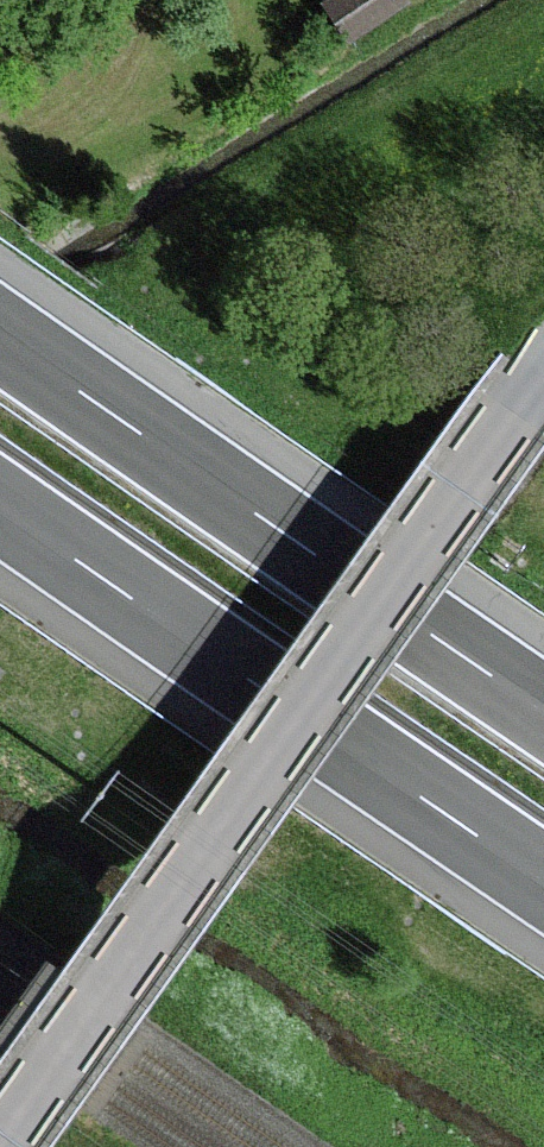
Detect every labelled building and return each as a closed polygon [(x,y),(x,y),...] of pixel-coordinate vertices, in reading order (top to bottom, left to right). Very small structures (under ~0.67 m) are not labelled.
[(314,7),(341,52),(408,12),(401,0),(325,0),(314,7)]
